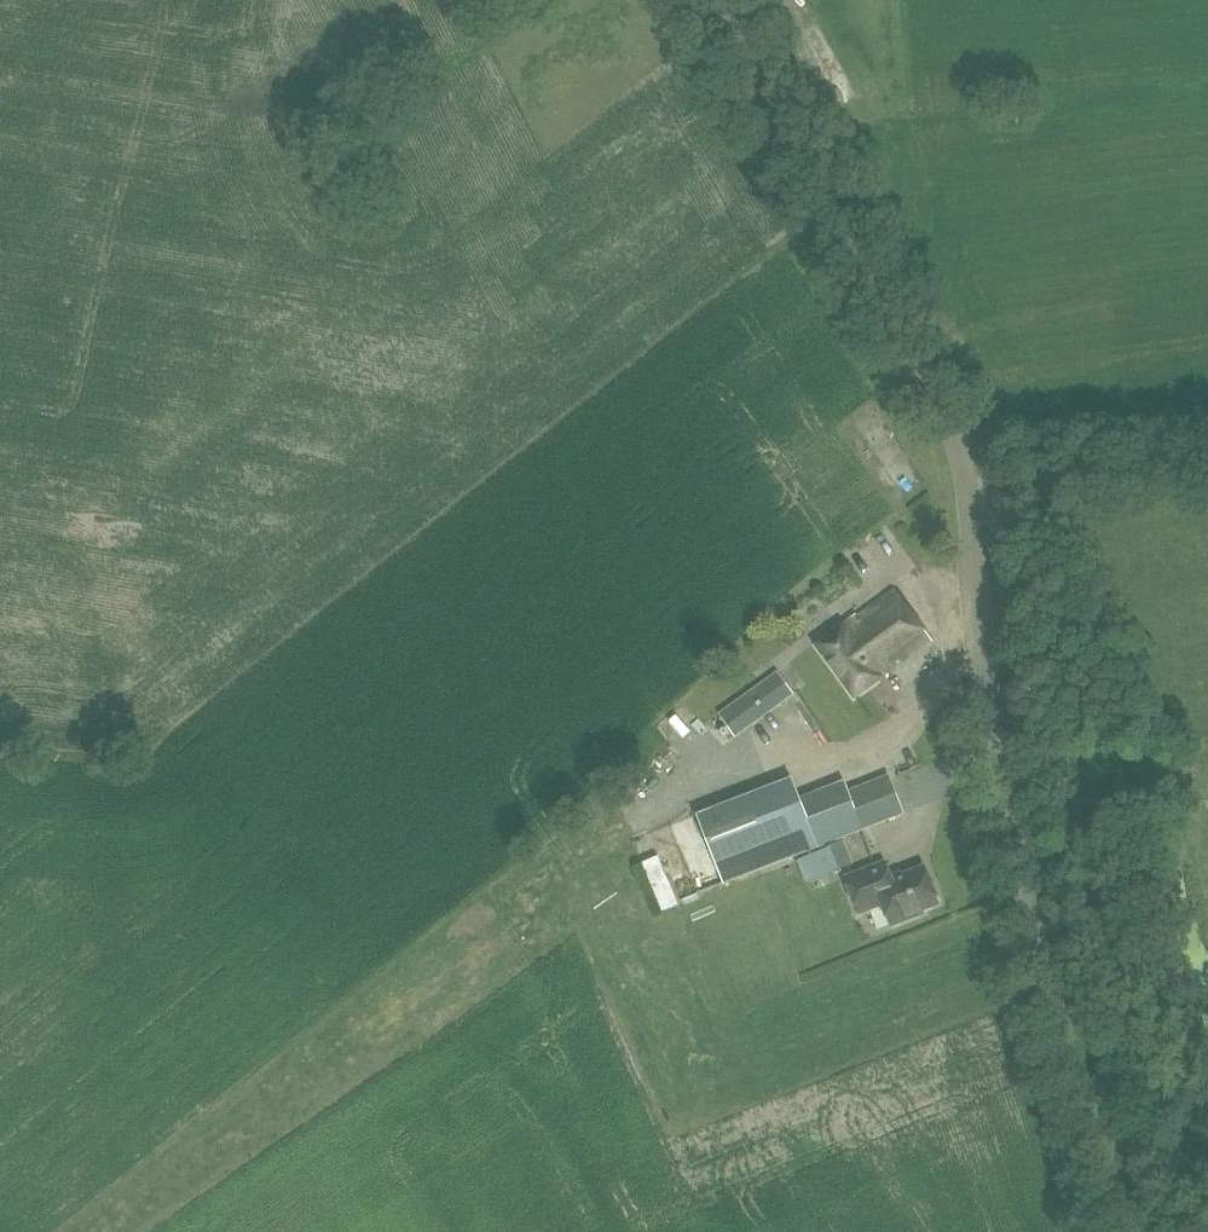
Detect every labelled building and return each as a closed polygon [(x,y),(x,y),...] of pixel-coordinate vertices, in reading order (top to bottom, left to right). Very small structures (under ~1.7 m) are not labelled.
[(845,625),(818,644),(855,697),(933,641),(896,589),(846,625),(845,625)] [(778,670),(719,712),(735,736),(795,694),(778,670)] [(801,802),(792,780),(699,817),(726,884),(904,813),(889,777),(849,793),(846,784),(801,802)] [(856,845),(840,846),(841,866),(857,864),(856,845)] [(924,909),(940,903),(926,868),(894,880),(886,862),(848,877),(862,913),(885,904),(894,925),(925,913),(924,909)]
